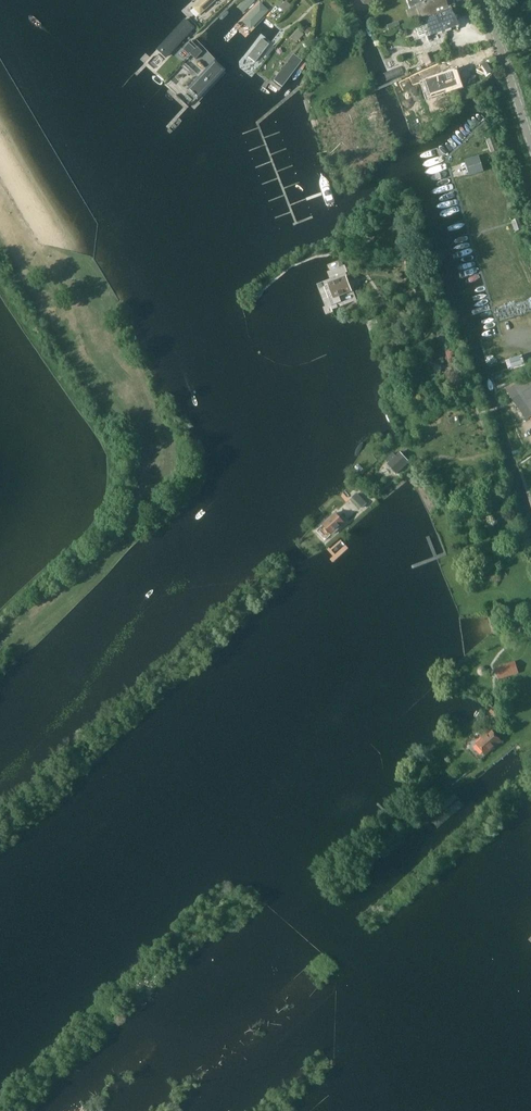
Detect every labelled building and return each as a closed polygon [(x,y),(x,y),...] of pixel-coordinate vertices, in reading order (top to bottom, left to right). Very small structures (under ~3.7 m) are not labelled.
[(202,22),(226,0),(203,0),(191,11),(202,22)] [(229,75),(268,24),(249,0),(237,0),(196,40),(229,75)] [(420,18),(419,18),(450,8),(447,1),(444,2),(444,0),(406,0),(410,9),(416,7),(420,18)] [(420,39),(426,37),(457,26),(453,15),(452,15),(450,8),(419,18),(422,27),(417,29),(420,39)] [(187,23),(160,51),(169,60),(196,32),(187,23)] [(289,34),(295,40),(302,32),(296,27),(289,34)] [(190,41),(182,50),(189,56),(190,54),(197,47),(190,41)] [(245,63),(254,70),(272,49),(262,41),(245,63)] [(197,47),(190,54),(195,59),(202,52),(197,47)] [(426,66),(435,61),(431,52),(422,57),(426,66)] [(283,87),(300,65),(291,58),(274,80),(283,87)] [(197,98),(221,73),(211,64),(188,89),(197,98)] [(431,95),(457,86),(452,71),(426,80),(431,95)] [(492,152),(499,150),(494,137),(487,140),(492,152)] [(466,161),(470,174),(483,170),(479,158),(466,161)] [(334,297),(351,291),(346,278),(329,285),(334,297)] [(507,391),(526,420),(530,417),(530,376),(507,391)] [(397,474),(409,462),(401,453),(396,457),(394,454),(386,461),(389,463),(388,465),(397,474)] [(361,508),(366,503),(357,494),(352,499),(361,508)] [(332,535),(345,523),(336,514),(323,525),(332,535)] [(498,679),(513,674),(510,664),(495,668),(498,679)] [(497,746),(502,742),(492,731),(477,744),(486,754),(496,745),(497,746)]
